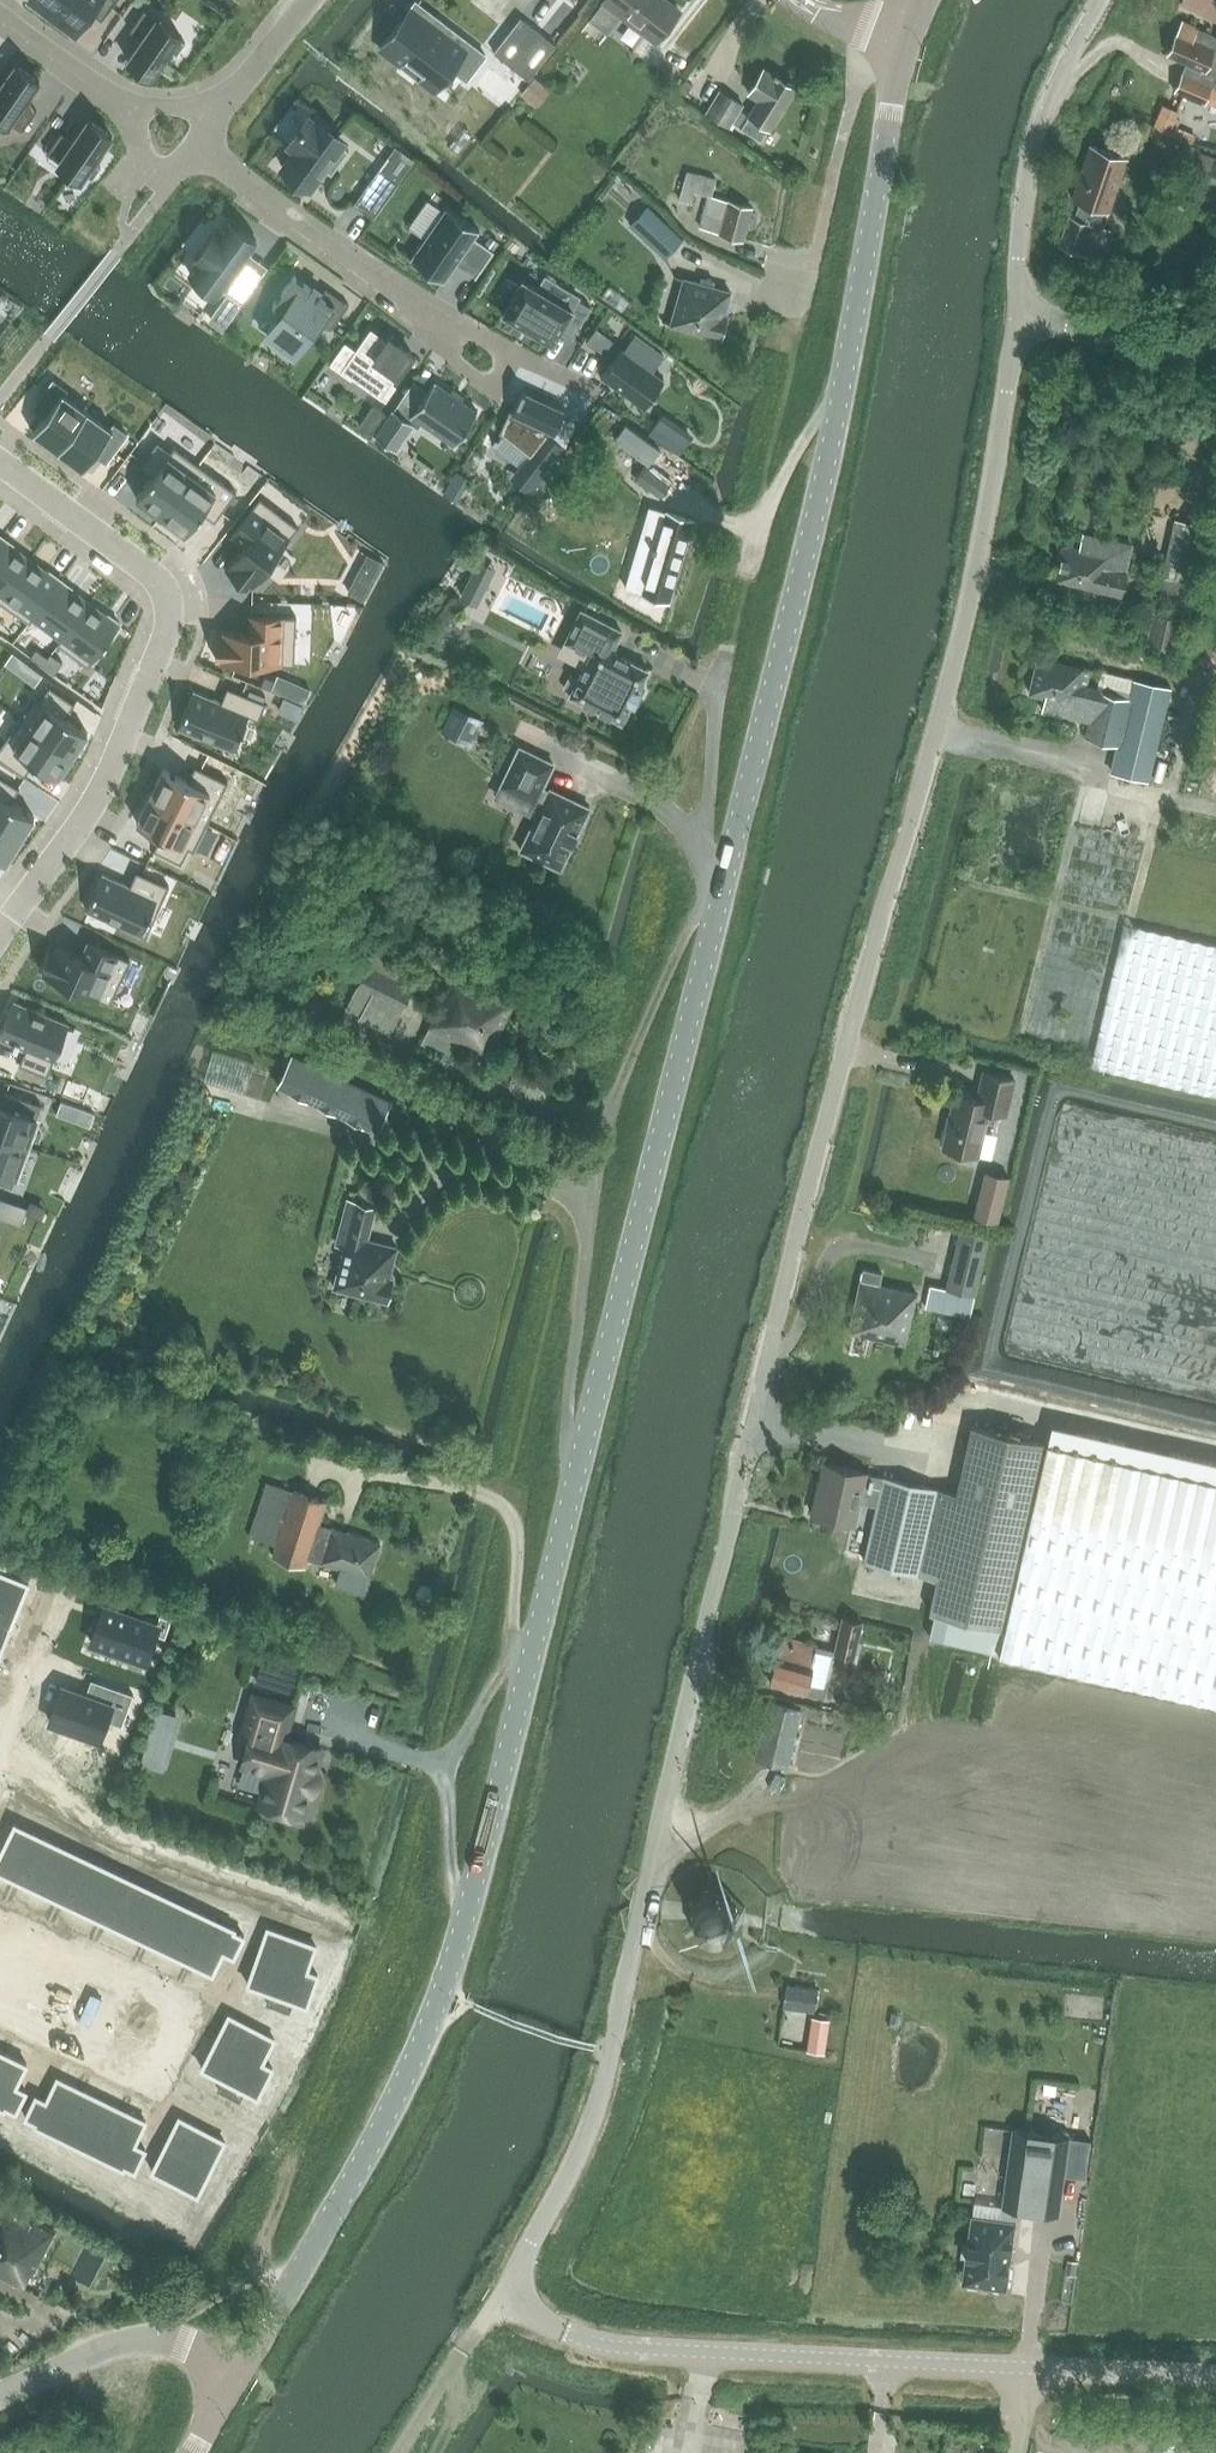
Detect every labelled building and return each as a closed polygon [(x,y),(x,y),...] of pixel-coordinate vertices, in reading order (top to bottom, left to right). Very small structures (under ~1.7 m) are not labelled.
[(51,13),(61,0),(33,0),(51,13)] [(51,13),(73,30),(75,31),(91,11),(102,19),(117,0),(61,0),(51,13)] [(657,39),(680,9),(668,0),(603,0),(589,18),(605,30),(620,12),(657,39)] [(1181,3),(1215,18),(1215,0),(1183,0),(1181,3)] [(142,38),(127,59),(128,59),(152,76),(170,50),(177,55),(186,43),(179,38),(181,35),(144,9),(130,30),(142,38)] [(404,14),(383,42),(405,59),(408,54),(424,69),(423,71),(438,84),(455,64),(473,79),(492,56),(437,15),(425,31),(404,14)] [(521,16),(493,51),(528,79),(556,44),(521,16)] [(1168,54),(1187,62),(1175,90),(1204,103),(1211,85),(1212,83),(1215,75),(1215,36),(1182,21),(1168,54)] [(4,132),(11,122),(23,130),(37,110),(25,102),(40,80),(15,63),(0,85),(0,129),(4,132)] [(707,111),(729,124),(731,120),(760,137),(767,125),(769,127),(794,87),(762,68),(747,93),(757,99),(749,113),(739,107),(742,102),(720,89),(707,111)] [(533,78),(522,92),(535,103),(547,89),(533,78)] [(692,84),(686,79),(680,88),(686,93),(692,84)] [(1211,85),(1204,103),(1215,108),(1215,87),(1211,85)] [(1181,121),(1176,119),(1179,112),(1162,106),(1154,126),(1150,135),(1167,142),(1169,137),(1173,126),(1178,128),(1181,121)] [(311,187),(325,169),(330,173),(331,174),(349,150),(342,145),(344,143),(310,118),(303,127),(302,126),(299,129),(301,130),(289,146),(295,150),(283,167),(311,187)] [(61,132),(47,152),(84,177),(86,174),(93,179),(102,167),(95,162),(113,136),(112,136),(88,119),(72,139),(61,132)] [(1144,122),(1140,131),(1150,135),(1154,126),(1144,122)] [(1108,219),(1128,160),(1092,147),(1074,199),(1081,201),(1074,216),(1070,214),(1059,245),(1100,258),(1113,221),(1108,219)] [(1185,181),(1180,196),(1195,201),(1200,186),(1215,192),(1215,158),(1198,151),(1185,181)] [(354,204),(374,218),(399,183),(379,169),(354,204)] [(693,189),(709,194),(714,178),(684,169),(676,197),(689,201),(693,189)] [(613,188),(606,197),(613,203),(620,194),(613,188)] [(753,207),(709,194),(700,225),(743,238),(747,227),(751,228),(755,226),(757,216),(755,212),(751,211),(753,207)] [(478,230),(444,206),(409,257),(442,281),(456,261),(476,275),(493,250),(473,237),(478,230)] [(646,206),(629,224),(665,258),(682,239),(646,206)] [(241,304),(264,273),(244,259),(257,241),(229,220),(220,233),(215,230),(194,258),(199,262),(190,274),(218,295),(222,290),(241,304)] [(485,244),(493,249),(498,241),(490,236),(485,244)] [(282,310),(267,329),(298,352),(313,333),(315,335),(323,323),(331,329),(349,304),(326,287),(321,294),(295,275),(273,303),(282,310)] [(724,314),(730,291),(675,276),(675,277),(684,279),(671,323),(662,320),(662,321),(721,338),(727,315),(724,314)] [(502,313),(531,330),(553,343),(560,330),(572,337),(591,306),(578,298),(572,308),(523,279),(502,313)] [(587,340),(604,352),(613,339),(596,327),(587,340)] [(345,341),(330,363),(352,379),(353,377),(386,401),(397,385),(393,382),(413,354),(389,337),(388,339),(371,328),(356,349),(345,341)] [(619,345),(600,373),(643,403),(663,375),(651,367),(662,351),(632,331),(621,346),(619,345)] [(44,417),(34,431),(58,449),(87,410),(64,393),(66,389),(54,379),(37,403),(48,411),(44,417)] [(402,396),(375,435),(395,448),(412,424),(418,428),(422,422),(454,444),(478,411),(434,381),(416,406),(402,396)] [(553,437),(569,409),(554,402),(538,394),(539,393),(526,387),(517,405),(515,404),(500,433),(529,455),(517,470),(536,485),(565,447),(553,437)] [(373,403),(368,411),(379,420),(385,411),(373,403)] [(87,410),(58,449),(84,468),(98,448),(110,456),(127,433),(114,424),(111,428),(87,410)] [(153,475),(137,497),(161,515),(199,464),(175,446),(171,451),(158,441),(140,465),(153,475)] [(199,464),(161,515),(162,516),(185,533),(202,511),(215,521),(236,491),(199,464)] [(635,478),(659,495),(668,482),(644,466),(635,478)] [(245,543),(225,569),(248,587),(251,583),(253,584),(298,526),(260,497),(232,533),(245,543)] [(638,542),(625,585),(668,598),(691,518),(666,510),(662,526),(645,520),(638,542)] [(1175,516),(1164,575),(1186,581),(1198,521),(1175,516)] [(1063,546),(1056,581),(1120,594),(1125,572),(1131,545),(1084,534),(1081,549),(1063,546)] [(0,537),(0,599),(31,557),(1,535),(0,537)] [(367,558),(349,592),(359,597),(364,600),(384,561),(369,554),(367,558)] [(0,599),(0,601),(29,622),(60,579),(31,557),(0,599)] [(474,569),(469,578),(487,587),(491,578),(474,569)] [(1164,575),(1159,597),(1181,603),(1186,581),(1164,575)] [(60,579),(29,622),(30,623),(33,618),(61,638),(57,643),(58,643),(90,601),(60,579)] [(556,581),(548,595),(575,610),(583,595),(556,581)] [(90,601),(58,643),(89,666),(120,623),(90,601)] [(610,657),(616,644),(622,629),(581,608),(565,641),(590,652),(569,693),(623,721),(632,703),(638,705),(645,690),(639,688),(649,668),(617,651),(613,658),(610,657)] [(1146,641),(1175,647),(1182,617),(1153,610),(1146,641)] [(217,630),(216,658),(221,658),(221,661),(295,664),(297,616),(251,614),(250,631),(217,630)] [(36,649),(31,657),(42,665),(48,657),(36,649)] [(13,652),(5,663),(15,670),(23,660),(13,652)] [(48,657),(42,665),(55,673),(63,661),(51,653),(48,657)] [(1038,655),(1028,694),(1044,698),(1044,699),(1041,711),(1070,718),(1088,722),(1085,737),(1117,744),(1126,706),(1132,678),(1100,670),(1097,687),(1088,685),(1092,668),(1038,655)] [(265,676),(261,685),(271,689),(274,680),(265,676)] [(35,696),(20,718),(73,754),(88,732),(65,716),(75,702),(50,685),(40,699),(35,696)] [(194,690),(179,727),(235,749),(249,714),(259,718),(266,702),(228,686),(222,701),(194,690)] [(1164,714),(1126,706),(1117,744),(1111,773),(1149,782),(1164,714)] [(472,743),(480,725),(454,712),(446,731),(472,743)] [(0,747),(0,758),(25,775),(34,761),(57,777),(73,754),(20,718),(0,747)] [(521,744),(501,783),(543,804),(537,816),(520,848),(562,869),(594,806),(551,784),(550,788),(545,785),(557,761),(521,744)] [(164,768),(150,795),(207,823),(229,780),(196,764),(188,780),(164,768)] [(20,839),(34,815),(11,801),(20,787),(0,775),(0,826),(20,839)] [(150,795),(137,822),(161,834),(154,849),(181,862),(189,847),(194,850),(207,823),(150,795)] [(6,862),(20,839),(0,826),(0,858),(6,862)] [(103,873),(86,909),(146,936),(170,885),(137,870),(130,885),(103,873)] [(432,924),(429,930),(431,936),(438,940),(444,938),(447,931),(445,925),(439,922),(432,924)] [(1125,924),(1091,1068),(1215,1097),(1215,945),(1125,924)] [(52,942),(40,968),(44,970),(43,972),(111,1003),(130,959),(89,940),(82,956),(52,942)] [(369,963),(348,1005),(363,1013),(370,1000),(396,1014),(412,983),(369,963)] [(420,1043),(448,1057),(456,1040),(487,1056),(514,1001),(453,971),(434,1008),(437,1009),(420,1043)] [(317,988),(304,991),(310,1014),(322,1011),(317,988)] [(0,1032),(0,1036),(26,1048),(20,1063),(47,1075),(69,1024),(14,1000),(0,1032)] [(292,1055),(278,1086),(376,1132),(391,1101),(292,1055)] [(956,1094),(943,1149),(978,1157),(989,1111),(1007,1116),(1015,1080),(985,1073),(978,1099),(956,1094)] [(27,1145),(42,1105),(6,1092),(1,1105),(0,1105),(0,1135),(27,1145)] [(61,1101),(56,1114),(70,1119),(75,1106),(61,1101)] [(13,1186),(27,1145),(0,1135),(0,1181),(13,1186)] [(1009,1177),(985,1172),(975,1214),(999,1219),(1009,1177)] [(334,1288),(388,1301),(394,1278),(389,1277),(397,1247),(367,1239),(376,1207),(348,1200),(336,1244),(345,1247),(334,1288)] [(949,1288),(975,1294),(989,1234),(964,1228),(949,1288)] [(865,1268),(851,1320),(848,1332),(903,1345),(916,1294),(879,1285),(882,1273),(865,1268)] [(924,1306),(970,1316),(975,1294),(930,1284),(924,1306)] [(927,1612),(1003,1629),(1045,1442),(967,1425),(952,1494),(936,1490),(918,1574),(935,1577),(927,1612)] [(997,1653),(1075,1671),(1215,1703),(1215,1481),(1123,1460),(1045,1442),(1003,1629),(997,1653)] [(821,1464),(808,1514),(850,1523),(855,1498),(874,1503),(879,1477),(821,1464)] [(861,1561),(918,1574),(936,1490),(879,1477),(874,1503),(861,1561)] [(339,1568),(335,1582),(365,1591),(381,1541),(319,1522),(326,1500),(267,1482),(250,1535),(277,1544),(274,1555),(304,1564),(307,1556),(322,1561),(321,1563),(339,1568)] [(10,1626),(29,1580),(7,1572),(11,1561),(0,1557),(0,1622),(10,1626)] [(104,1594),(91,1629),(145,1649),(155,1622),(165,1625),(171,1607),(161,1603),(158,1612),(104,1594)] [(863,1622),(842,1617),(834,1650),(836,1650),(836,1651),(854,1657),(863,1622)] [(10,1626),(0,1622),(0,1652),(10,1626)] [(824,1697),(836,1651),(836,1650),(834,1650),(814,1645),(814,1647),(782,1639),(772,1683),(804,1690),(804,1691),(824,1697)] [(258,1683),(296,1694),(305,1661),(268,1650),(258,1683)] [(90,1695),(61,1685),(45,1726),(61,1731),(59,1736),(78,1743),(80,1738),(93,1742),(100,1723),(116,1729),(128,1698),(92,1686),(90,1695)] [(253,1694),(242,1733),(241,1737),(249,1739),(242,1765),(269,1773),(259,1804),(302,1817),(322,1748),(285,1737),(294,1706),(253,1694)] [(755,1757),(788,1765),(802,1708),(768,1700),(755,1757)] [(155,1708),(147,1735),(170,1742),(178,1716),(155,1708)] [(0,1852),(0,1873),(36,1889),(58,1842),(16,1822),(0,1852)] [(58,1842),(36,1889),(81,1911),(104,1863),(58,1842)] [(104,1863),(81,1911),(125,1931),(148,1885),(104,1863)] [(148,1885),(125,1931),(167,1952),(190,1904),(148,1885)] [(710,1894),(707,1894),(704,1895),(701,1896),(698,1897),(695,1899),(693,1901),(691,1904),(689,1906),(688,1909),(687,1912),(686,1915),(686,1918),(686,1922),(687,1925),(687,1928),(689,1931),(690,1933),(692,1936),(694,1938),(697,1940),(699,1942),(702,1943),(705,1944),(708,1945),(711,1945),(714,1945),(717,1945),(720,1943),(723,1942),(726,1940),(728,1938),(730,1936),(732,1934),(733,1931),(734,1928),(735,1925),(736,1922),(736,1919),(735,1916),(735,1913),(734,1910),(733,1907),(731,1905),(729,1902),(727,1900),(724,1898),(722,1897),(719,1895),(716,1894),(713,1894),(710,1894)] [(190,1904),(167,1952),(213,1973),(237,1928),(190,1904)] [(268,1926),(247,1982),(271,1990),(267,2000),(289,2009),(293,1998),(306,2003),(318,1972),(307,1969),(316,1944),(268,1926)] [(783,2007),(815,2012),(818,1987),(787,1982),(783,2007)] [(229,2013),(202,2066),(223,2077),(218,2087),(239,2098),(245,2088),(258,2094),(273,2066),(262,2060),(275,2037),(229,2013)] [(812,2016),(807,2050),(825,2052),(830,2019),(812,2016)] [(4,2108),(6,2105),(16,2110),(26,2089),(16,2084),(27,2062),(0,2048),(0,2106),(4,2108)] [(36,2094),(26,2115),(36,2120),(35,2123),(79,2144),(102,2098),(57,2076),(46,2099),(36,2094)] [(102,2098),(79,2144),(123,2166),(125,2163),(135,2168),(145,2147),(135,2142),(146,2120),(102,2098)] [(178,2115),(151,2170),(174,2181),(170,2189),(194,2204),(226,2140),(178,2115)] [(1002,2219),(971,2215),(962,2282),(1005,2288),(1016,2208),(1061,2214),(1072,2135),(1015,2127),(1002,2219)] [(10,2279),(23,2285),(39,2294),(48,2277),(35,2270),(56,2229),(46,2224),(0,2201),(0,2273),(10,2279)] [(1078,2262),(1068,2261),(1066,2275),(1075,2276),(1078,2262)] [(152,2268),(140,2274),(146,2287),(159,2281),(152,2268)]
